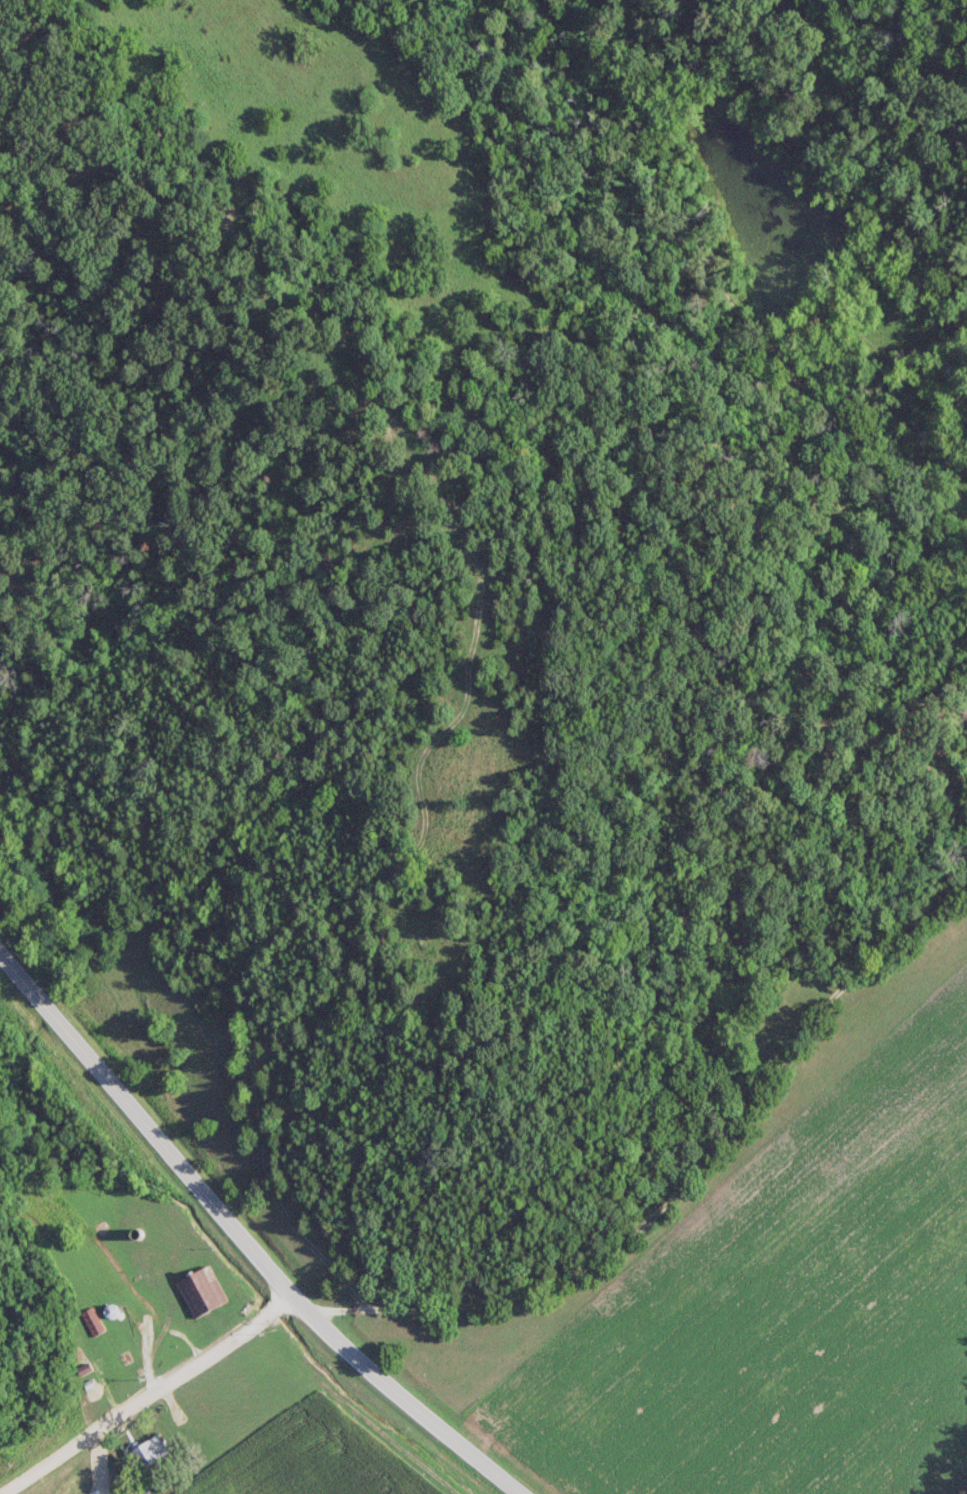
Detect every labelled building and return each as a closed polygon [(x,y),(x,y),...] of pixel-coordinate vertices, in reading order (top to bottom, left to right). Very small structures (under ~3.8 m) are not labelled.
[(228,1302),(211,1265),(177,1280),(193,1318),(228,1302)] [(105,1330),(92,1306),(79,1313),(92,1337),(105,1330)] [(141,1469),(170,1451),(159,1433),(130,1451),(141,1469)]
